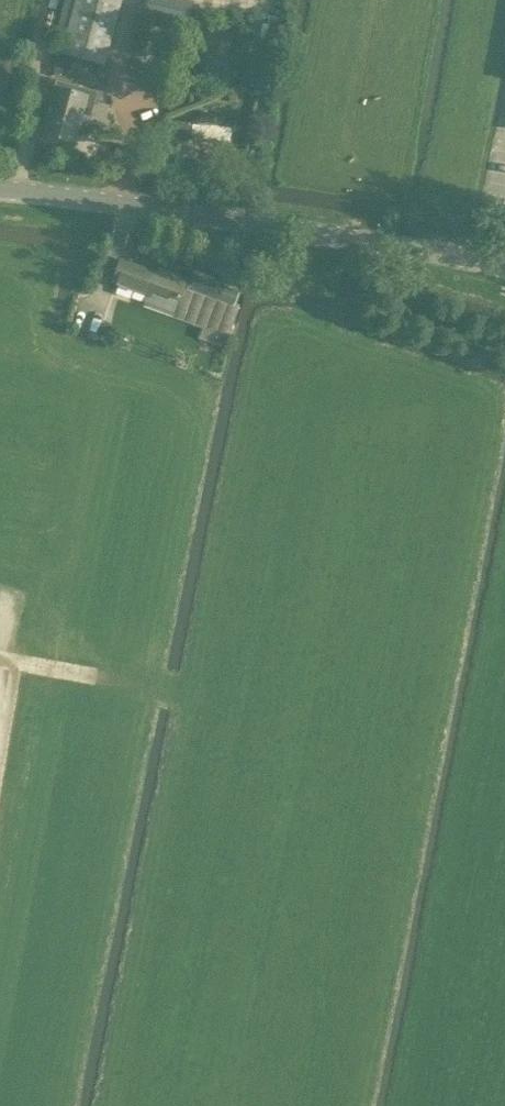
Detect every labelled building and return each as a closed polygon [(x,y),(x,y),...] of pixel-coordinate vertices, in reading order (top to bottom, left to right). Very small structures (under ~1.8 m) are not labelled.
[(121,0),(66,0),(56,35),(65,37),(61,54),(103,66),(121,0)] [(164,0),(149,0),(145,14),(166,19),(165,20),(184,25),(189,6),(164,0)] [(74,143),(82,115),(91,117),(97,92),(55,81),(53,89),(41,135),(74,143)] [(121,260),(113,283),(150,296),(152,291),(176,300),(184,278),(158,268),(156,273),(121,260)] [(187,290),(216,300),(233,306),(238,292),(192,275),(187,290)]
